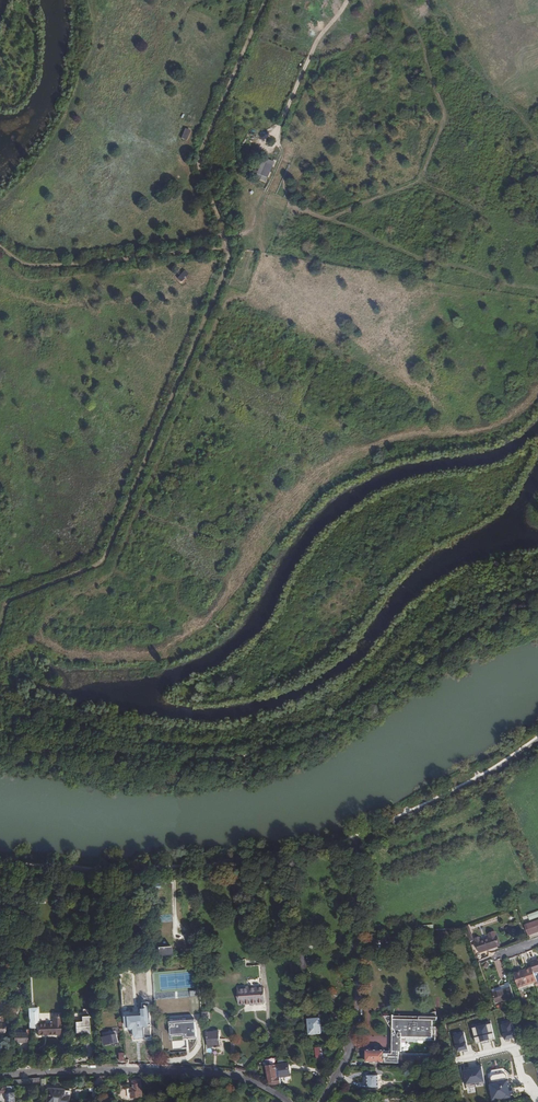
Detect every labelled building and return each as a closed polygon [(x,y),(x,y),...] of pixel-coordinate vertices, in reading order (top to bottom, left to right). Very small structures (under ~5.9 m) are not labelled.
[(187,140),(191,130),(185,127),(181,138),(187,140)] [(266,181),(274,161),(267,159),(266,161),(262,159),(255,177),(266,181)] [(184,270),(177,278),(181,282),(189,274),(184,270)] [(94,899),(93,888),(84,889),(85,894),(88,894),(88,900),(94,899)] [(525,925),(529,935),(537,932),(537,920),(525,925)] [(138,924),(131,924),(132,935),(139,934),(138,924)] [(499,944),(494,931),(487,934),(488,938),(476,943),(478,949),(482,947),(483,951),(499,944)] [(474,939),(476,943),(488,938),(487,934),(474,939)] [(154,957),(168,956),(168,947),(154,948),(154,957)] [(530,961),(533,968),(534,972),(537,971),(537,960),(535,961),(534,959),(530,961)] [(533,968),(524,972),(528,983),(537,980),(534,972),(533,968)] [(519,987),(528,983),(524,972),(515,975),(519,987)] [(187,978),(187,989),(197,989),(198,973),(187,973),(187,978)] [(237,975),(238,988),(249,987),(250,991),(255,990),(255,988),(257,987),(256,973),(237,975)] [(249,987),(238,988),(239,1003),(251,1003),(251,1002),(253,1001),(261,1001),(260,987),(257,987),(255,988),(255,990),(250,991),(249,987)] [(496,1002),(510,997),(507,988),(493,993),(496,1002)] [(151,1037),(148,1006),(145,1006),(145,1009),(141,1009),(141,1015),(127,1017),(128,1022),(126,1023),(126,1029),(130,1028),(130,1030),(133,1030),(134,1039),(151,1037)] [(402,1056),(402,1053),(402,1052),(404,1052),(404,1039),(437,1039),(437,1025),(434,1025),(435,1019),(438,1019),(439,1016),(436,1015),(436,1011),(416,1016),(394,1016),(393,1027),(397,1032),(394,1034),(393,1052),(386,1052),(386,1051),(367,1051),(367,1063),(371,1064),(371,1068),(381,1068),(381,1065),(379,1065),(379,1063),(441,1064),(441,1056),(402,1056)] [(321,1014),(309,1015),(310,1029),(322,1028),(321,1014)] [(85,1033),(89,1033),(88,1015),(81,1015),(82,1022),(75,1022),(76,1033),(81,1033),(81,1035),(85,1035),(85,1033)] [(53,1023),(38,1024),(38,1036),(60,1035),(60,1023),(63,1023),(62,1016),(60,1016),(53,1016),(53,1023)] [(196,1016),(171,1018),(171,1030),(183,1030),(183,1034),(192,1033),(191,1029),(197,1029),(196,1016)] [(489,1020),(485,1021),(486,1029),(486,1032),(495,1031),(496,1029),(496,1025),(494,1024),(489,1025),(489,1020)] [(514,1052),(523,1050),(514,1020),(505,1023),(514,1052)] [(13,1043),(31,1042),(30,1031),(27,1031),(27,1033),(13,1034),(13,1043)] [(101,1036),(102,1040),(118,1036),(117,1032),(101,1036)] [(208,1033),(208,1038),(209,1047),(221,1046),(220,1032),(208,1033)] [(118,1036),(102,1040),(104,1047),(119,1043),(118,1036)] [(321,1049),(316,1050),(318,1067),(323,1066),(322,1059),(324,1058),(323,1055),(321,1055),(321,1049)] [(279,1068),(278,1061),(264,1062),(265,1069),(268,1069),(277,1068),(279,1068)] [(488,1072),(489,1080),(491,1080),(490,1075),(492,1073),(504,1071),(505,1074),(505,1075),(509,1075),(509,1071),(503,1066),(492,1067),(488,1072)] [(290,1067),(279,1068),(281,1080),(292,1079),(290,1067)] [(268,1069),(270,1085),(271,1086),(273,1087),(282,1086),(281,1080),(279,1068),(277,1068),(268,1069)] [(487,1083),(489,1099),(501,1097),(501,1098),(507,1097),(507,1093),(506,1087),(507,1087),(507,1078),(506,1078),(505,1075),(505,1074),(504,1071),(492,1073),(490,1075),(491,1080),(489,1080),(487,1083)] [(379,1089),(378,1075),(367,1076),(367,1078),(366,1078),(365,1078),(365,1079),(365,1080),(364,1080),(364,1081),(364,1082),(364,1083),(365,1083),(365,1084),(366,1084),(366,1085),(367,1085),(368,1085),(368,1090),(379,1089)] [(122,1090),(122,1099),(142,1099),(141,1083),(133,1083),(133,1090),(122,1090)] [(64,1089),(47,1087),(45,1101),(69,1101),(69,1095),(63,1094),(64,1090),(64,1089)] [(13,1090),(13,1089),(0,1089),(0,1095),(5,1095),(6,1101),(14,1101),(13,1090)]
